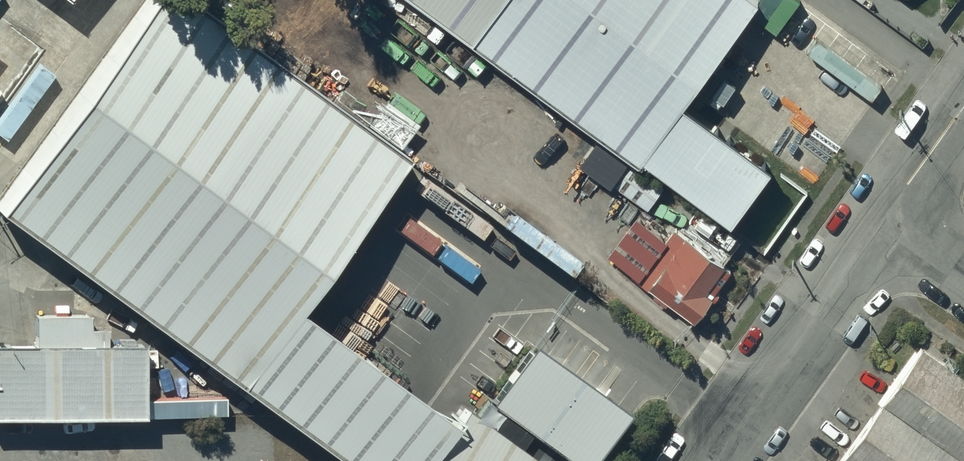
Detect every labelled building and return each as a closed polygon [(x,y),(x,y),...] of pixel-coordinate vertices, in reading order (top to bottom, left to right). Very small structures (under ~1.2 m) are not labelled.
[(188,0),(142,0),(0,191),(0,211),(340,460),(414,460),(443,422),(286,306),(398,155),(188,0)] [(715,198),(756,143),(668,79),(727,0),(446,0),(715,198)] [(729,267),(670,221),(659,233),(656,231),(636,256),(642,261),(632,274),(633,275),(631,278),(644,289),(647,285),(654,291),(649,297),(661,307),(667,300),(692,319),(710,297),(712,299),(729,277),(724,274),(729,267)] [(531,343),(489,400),(572,460),(596,460),(630,416),(531,343)] [(923,343),(839,460),(963,460),(963,372),(923,343)] [(141,418),(141,348),(0,349),(0,419),(141,418)] [(414,460),(546,460),(461,398),(414,460)]
